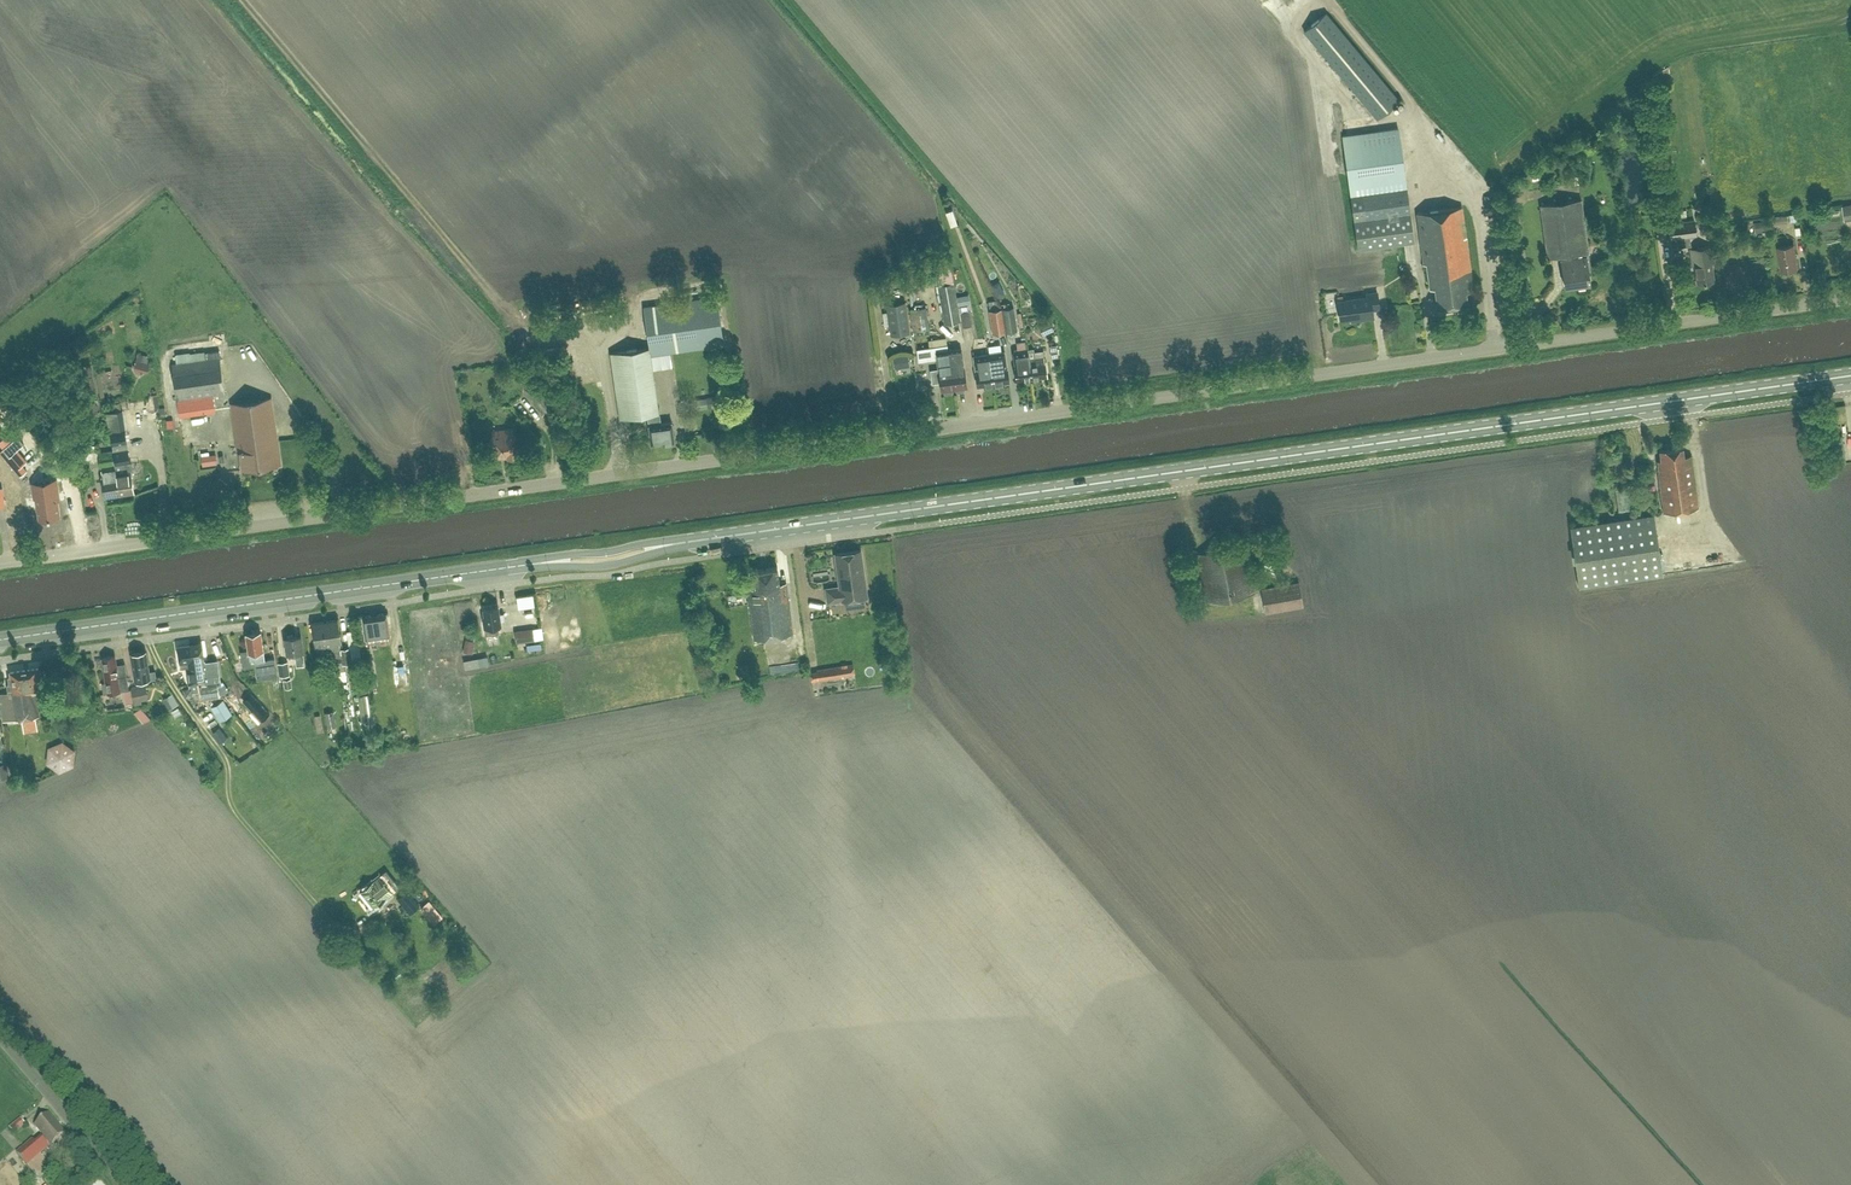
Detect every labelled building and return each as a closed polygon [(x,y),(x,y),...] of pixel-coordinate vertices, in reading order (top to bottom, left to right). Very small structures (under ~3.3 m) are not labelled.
[(1285,24),(1293,16),(1284,6),(1276,14),(1285,24)] [(1304,30),(1376,117),(1398,99),(1326,12),(1304,30)] [(1398,127),(1342,134),(1358,249),(1413,241),(1398,127)] [(1483,196),(1485,208),(1494,207),(1492,194),(1483,196)] [(1588,270),(1591,270),(1588,251),(1580,198),(1540,204),(1548,257),(1562,255),(1562,258),(1561,259),(1564,286),(1589,282),(1588,270)] [(1842,206),(1844,220),(1850,219),(1850,204),(1842,206)] [(1465,291),(1473,289),(1462,206),(1416,213),(1423,263),(1426,263),(1429,287),(1434,287),(1437,307),(1467,303),(1465,291)] [(946,211),(951,225),(958,223),(952,209),(946,211)] [(1775,216),(1776,222),(1791,220),(1790,214),(1775,216)] [(1670,239),(1697,235),(1694,219),(1668,222),(1670,239)] [(1781,270),(1798,267),(1794,243),(1777,246),(1781,270)] [(1713,280),(1711,261),(1713,261),(1711,245),(1689,248),(1692,264),(1694,264),(1697,283),(1713,280)] [(959,320),(953,281),(937,284),(944,323),(959,320)] [(918,285),(912,287),(916,301),(922,299),(918,285)] [(1372,309),(1379,308),(1377,291),(1366,293),(1367,296),(1338,300),(1340,319),(1356,317),(1356,319),(1373,316),(1372,309)] [(650,354),(724,343),(717,295),(643,306),(649,346),(610,352),(620,418),(648,414),(649,424),(651,442),(663,440),(665,442),(666,442),(672,441),(673,441),(674,439),(672,421),(660,422),(650,354)] [(908,331),(904,302),(886,304),(890,333),(908,331)] [(924,306),(909,309),(913,330),(928,328),(924,306)] [(1003,310),(1006,330),(1017,328),(1014,306),(1003,308),(1003,310)] [(590,313),(589,308),(580,309),(580,307),(573,308),(575,316),(590,313)] [(994,331),(1006,330),(1003,310),(991,312),(994,331)] [(211,331),(197,335),(198,341),(213,338),(211,331)] [(932,342),(916,345),(918,358),(935,355),(932,342)] [(952,388),(955,388),(954,382),(953,382),(953,381),(951,381),(950,377),(952,376),(950,361),(948,349),(947,344),(935,345),(941,390),(943,389),(944,391),(945,392),(951,392),(952,390),(952,388)] [(954,382),(955,388),(956,390),(957,391),(963,390),(964,389),(963,387),(966,386),(964,367),(963,367),(961,348),(948,349),(950,361),(952,376),(950,377),(951,381),(953,381),(953,382),(954,382)] [(1031,377),(1028,357),(1027,349),(1013,351),(1015,366),(1014,366),(1016,379),(1031,377)] [(1028,357),(1031,377),(1047,375),(1045,362),(1044,362),(1043,350),(1034,351),(1034,357),(1028,357)] [(989,353),(990,363),(993,386),(1001,385),(1003,383),(1002,381),(1008,380),(1007,367),(1006,367),(1005,362),(1006,362),(1004,351),(989,353)] [(977,385),(983,384),(983,386),(985,387),(993,386),(990,363),(989,353),(973,355),(974,366),(975,366),(975,372),(977,385)] [(213,394),(225,393),(219,356),(172,362),(177,400),(213,394)] [(43,406),(58,397),(49,383),(34,392),(43,406)] [(213,394),(177,400),(179,414),(188,412),(188,414),(206,412),(206,410),(215,408),(213,394)] [(142,411),(148,410),(146,395),(140,396),(142,411)] [(243,468),(280,463),(270,397),(231,403),(237,449),(239,449),(241,463),(242,463),(243,468)] [(120,427),(123,410),(112,407),(109,424),(120,427)] [(508,455),(518,454),(515,433),(513,433),(513,427),(492,430),(493,436),(492,436),(494,454),(507,452),(508,455)] [(113,450),(119,492),(134,490),(130,468),(131,467),(131,462),(129,462),(124,428),(110,430),(113,450)] [(0,450),(8,459),(15,468),(25,460),(17,451),(26,443),(19,434),(0,450)] [(91,460),(100,458),(99,452),(97,443),(88,444),(91,460)] [(1664,511),(1698,506),(1689,453),(1684,454),(1682,446),(1659,450),(1661,459),(1656,459),(1664,511)] [(113,450),(111,450),(99,452),(102,474),(101,474),(104,495),(119,492),(113,450)] [(218,452),(203,453),(204,462),(218,461),(218,452)] [(56,478),(32,482),(34,496),(37,496),(40,517),(59,514),(56,493),(58,493),(56,478)] [(1578,585),(1662,573),(1653,513),(1569,525),(1578,585)] [(1254,591),(1244,544),(1196,554),(1206,601),(1254,591)] [(841,600),(867,596),(863,568),(864,567),(863,564),(862,562),(860,549),(835,553),(837,566),(836,568),(837,572),(838,573),(841,600)] [(753,638),(793,633),(786,583),(779,584),(777,566),(751,570),(754,587),(747,588),(753,638)] [(1265,612),(1303,605),(1299,581),(1261,587),(1265,612)] [(497,625),(500,625),(500,621),(505,620),(504,613),(499,613),(498,606),(483,608),(484,615),(483,615),(486,634),(498,632),(497,625)] [(387,634),(389,634),(386,613),(362,616),(366,641),(376,639),(377,643),(388,642),(387,634)] [(337,618),(323,620),(326,642),(335,641),(336,648),(331,649),(332,656),(340,655),(342,663),(351,661),(349,647),(340,648),(339,641),(340,641),(337,618)] [(317,644),(318,652),(331,649),(336,648),(335,641),(326,642),(323,620),(312,621),(315,644),(317,644)] [(532,627),(515,629),(517,642),(534,639),(532,627)] [(258,677),(276,675),(274,658),(264,659),(260,630),(246,633),(249,659),(254,658),(254,661),(255,661),(258,677)] [(297,664),(304,663),(302,650),(303,650),(300,634),(285,637),(287,653),(295,652),(297,664)] [(201,642),(190,643),(192,664),(195,664),(197,683),(207,681),(219,679),(216,658),(204,660),(201,642)] [(190,643),(177,645),(181,667),(186,666),(188,684),(197,683),(195,664),(192,664),(190,643)] [(155,669),(149,670),(145,650),(131,652),(135,680),(156,677),(155,669)] [(479,654),(465,655),(466,663),(479,663),(479,654)] [(106,681),(102,682),(103,692),(124,689),(126,701),(133,700),(130,688),(128,688),(126,675),(120,676),(118,664),(116,664),(115,655),(102,657),(106,681)] [(329,664),(336,664),(342,663),(340,655),(332,656),(328,657),(329,664)] [(279,675),(290,674),(288,660),(277,662),(279,675)] [(818,679),(855,674),(853,663),(817,669),(818,679)] [(346,665),(338,667),(339,677),(348,676),(346,665)] [(42,690),(38,666),(10,671),(10,675),(8,676),(9,682),(6,683),(8,691),(0,692),(0,698),(3,720),(22,718),(24,732),(38,730),(35,716),(40,715),(36,691),(42,690)] [(358,693),(367,692),(365,679),(356,681),(358,693)] [(217,683),(199,685),(201,698),(218,695),(217,683)] [(134,700),(149,697),(146,685),(132,688),(134,700)] [(176,690),(165,692),(167,702),(177,700),(176,690)] [(269,713),(251,692),(243,700),(261,720),(269,713)] [(232,713),(223,698),(211,706),(219,720),(232,713)] [(144,705),(136,709),(142,718),(150,714),(144,705)] [(325,711),(328,726),(336,725),(333,710),(325,711)] [(213,732),(221,741),(227,736),(219,726),(213,732)] [(74,765),(75,749),(62,740),(48,746),(46,762),(59,771),(74,765)] [(386,896),(398,885),(386,870),(360,891),(373,906),(385,896),(386,896)] [(419,905),(407,890),(398,899),(410,913),(419,905)] [(431,894),(423,899),(434,916),(441,911),(431,894)] [(51,1147),(65,1134),(48,1115),(34,1128),(51,1147)] [(21,1120),(20,1120),(9,1129),(14,1135),(26,1127),(21,1120)] [(33,1141),(17,1154),(16,1155),(35,1177),(49,1165),(41,1156),(49,1149),(42,1140),(36,1144),(33,1141)]
